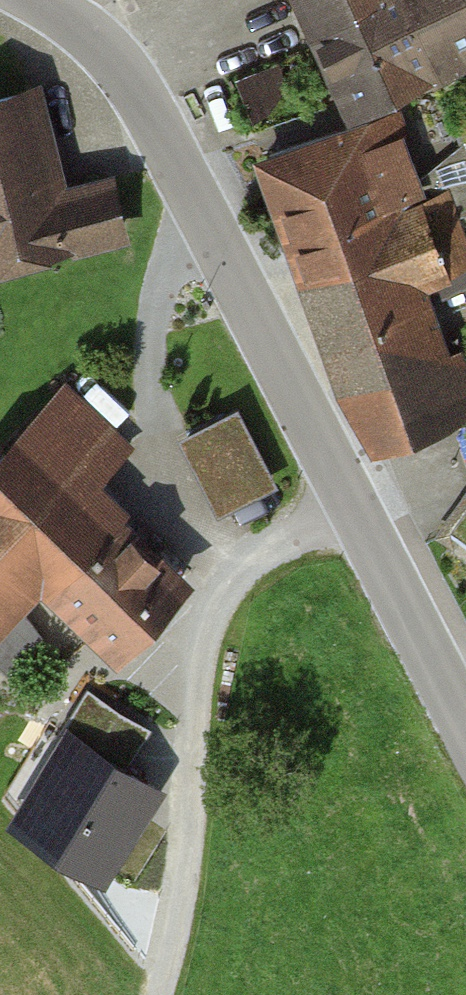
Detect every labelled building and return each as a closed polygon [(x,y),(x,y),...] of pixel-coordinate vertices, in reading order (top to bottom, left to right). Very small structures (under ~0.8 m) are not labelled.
[(353,115),(465,59),(465,0),(301,0),(353,115)] [(240,70),(257,119),(310,101),(292,52),(240,70)] [(122,233),(109,178),(54,191),(32,93),(0,100),(0,261),(122,233)] [(268,157),(308,275),(433,234),(451,286),(465,280),(465,251),(457,224),(465,221),(465,147),(465,143),(416,187),(401,137),(376,145),(369,126),(268,157)] [(308,275),(374,444),(465,415),(465,373),(459,352),(436,357),(419,297),(451,286),(433,234),(308,275)] [(0,460),(0,587),(26,559),(118,646),(183,579),(89,490),(129,449),(67,390),(0,460)] [(270,479),(236,411),(188,435),(222,503),(270,479)] [(447,536),(465,549),(465,508),(447,536)] [(26,825),(95,868),(149,781),(120,763),(142,728),(90,695),(66,733),(78,741),(26,825)]
